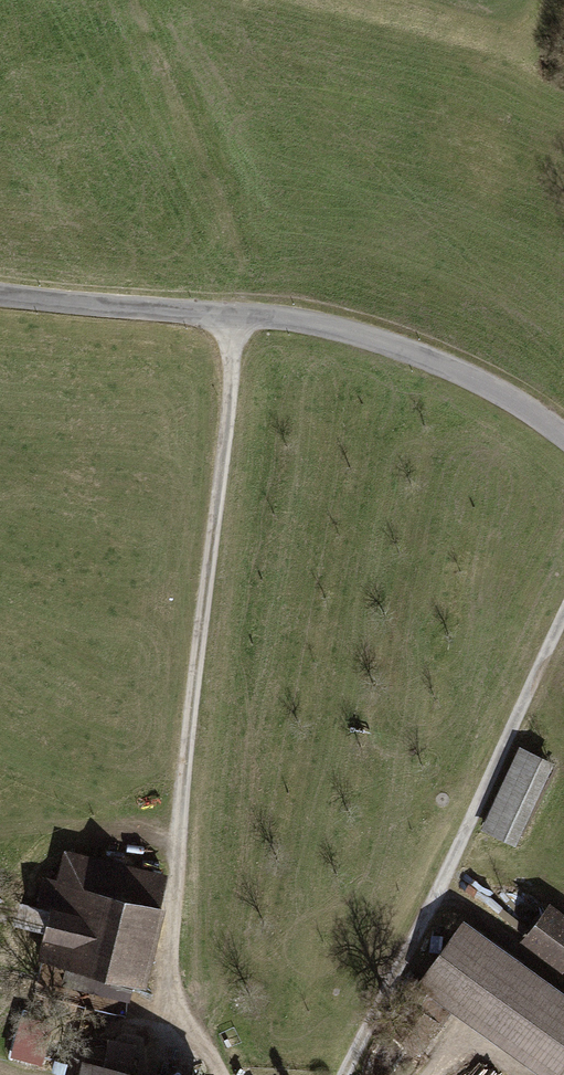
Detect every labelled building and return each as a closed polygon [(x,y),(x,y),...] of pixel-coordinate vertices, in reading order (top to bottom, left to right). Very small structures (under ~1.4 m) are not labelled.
[(553,768),(519,752),(481,831),(515,848),(553,768)] [(165,869),(65,845),(58,877),(42,873),(34,904),(21,901),(15,923),(44,930),(38,955),(145,981),(165,898),(159,897),(165,869)] [(549,899),(522,932),(561,963),(563,960),(563,911),(549,899)] [(464,912),(417,979),(555,1074),(556,1074),(563,1064),(563,982),(464,912)] [(450,1025),(423,1006),(403,1035),(430,1053),(450,1025)] [(82,1052),(77,1074),(199,1074),(82,1052)]
